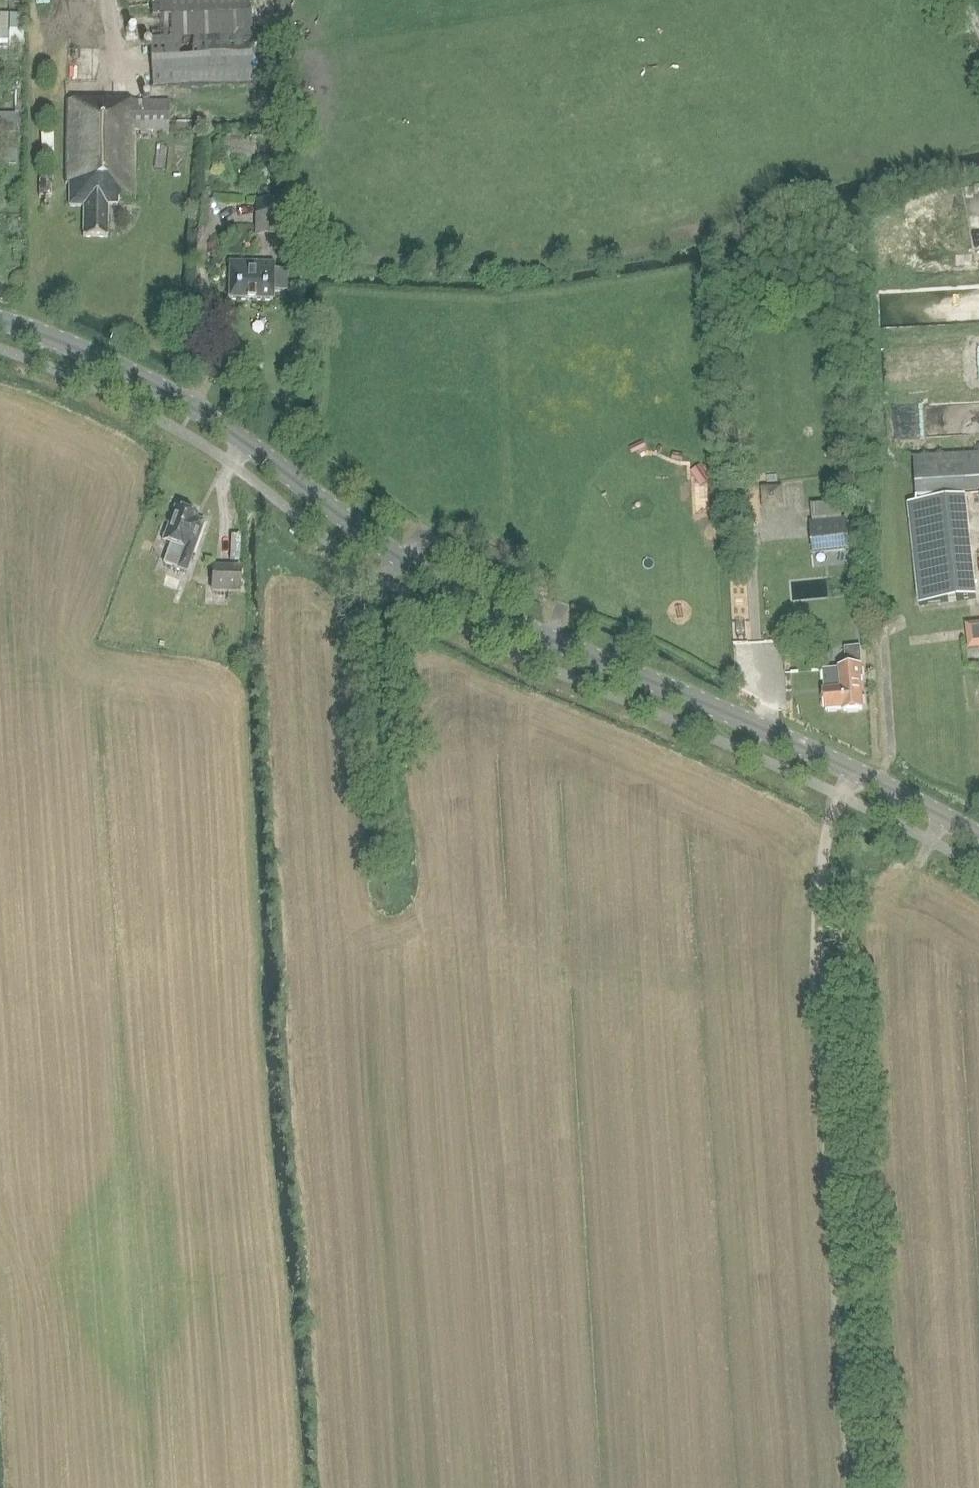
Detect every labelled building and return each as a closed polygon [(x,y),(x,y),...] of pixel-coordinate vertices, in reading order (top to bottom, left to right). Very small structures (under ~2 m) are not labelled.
[(250,0),(151,0),(152,86),(252,83),(250,0)] [(8,53),(23,53),(24,15),(9,14),(8,53)] [(135,131),(169,132),(170,104),(66,102),(65,183),(69,183),(69,206),(84,206),(83,237),(108,238),(108,206),(118,206),(118,201),(134,201),(135,131)] [(17,114),(0,114),(0,128),(0,131),(17,130),(17,114)] [(54,195),(54,178),(39,178),(39,195),(54,195)] [(288,201),(255,201),(254,237),(288,238),(288,201)] [(288,271),(273,271),(274,264),(230,263),(229,300),(273,301),(273,291),(287,292),(288,271)] [(916,503),(908,503),(919,604),(976,598),(964,494),(978,493),(978,446),(978,452),(913,457),(916,503)] [(837,470),(839,486),(851,485),(850,469),(837,470)] [(167,526),(162,540),(171,544),(163,563),(186,572),(194,551),(191,550),(201,522),(193,519),(195,514),(177,508),(170,527),(167,526)] [(850,548),(848,520),(811,523),(813,551),(850,548)] [(213,567),(212,591),(238,592),(239,568),(213,567)] [(166,574),(162,584),(176,589),(179,579),(166,574)] [(968,651),(978,649),(978,621),(964,623),(968,651)] [(845,669),(822,671),(826,714),(862,711),(860,684),(864,683),(861,649),(844,650),(845,669)]
